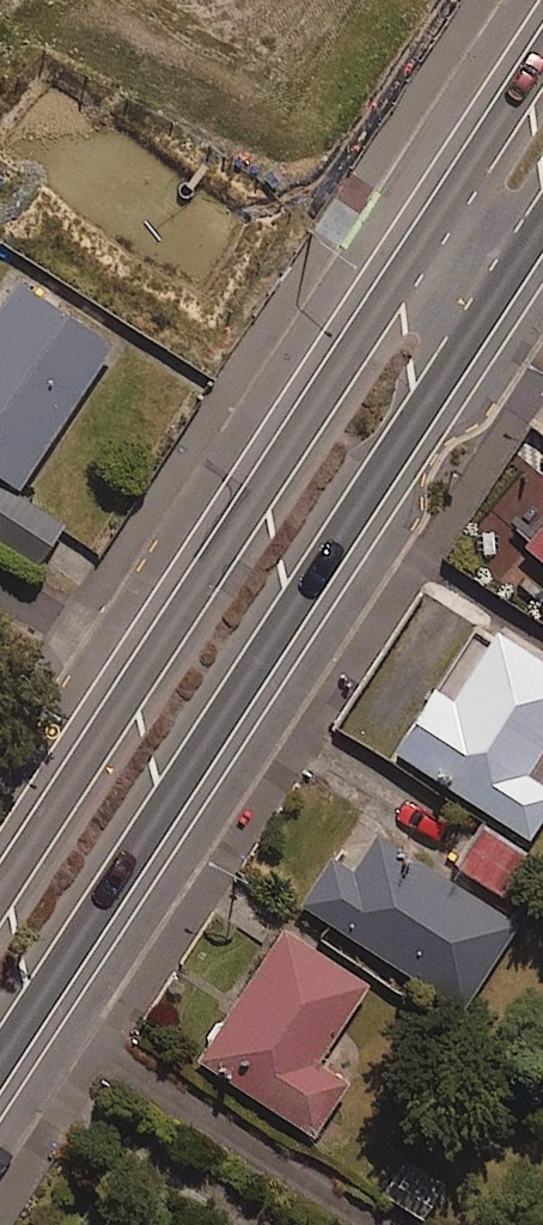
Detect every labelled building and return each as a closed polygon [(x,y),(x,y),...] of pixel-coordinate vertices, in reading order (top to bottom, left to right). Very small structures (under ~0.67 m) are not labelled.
[(15,282),(0,304),(0,470),(24,486),(116,349),(15,282)] [(0,489),(0,549),(33,571),(61,529),(0,489)] [(524,548),(542,564),(542,525),(524,548)] [(395,755),(531,840),(542,820),(542,659),(498,631),(454,702),(436,690),(395,755)] [(483,824),(456,866),(506,898),(532,856),(483,824)] [(354,872),(331,857),(298,908),(462,1014),(520,925),(379,834),(354,872)] [(352,1082),(323,1063),(372,990),(285,933),(199,1063),(315,1139),(352,1082)]
